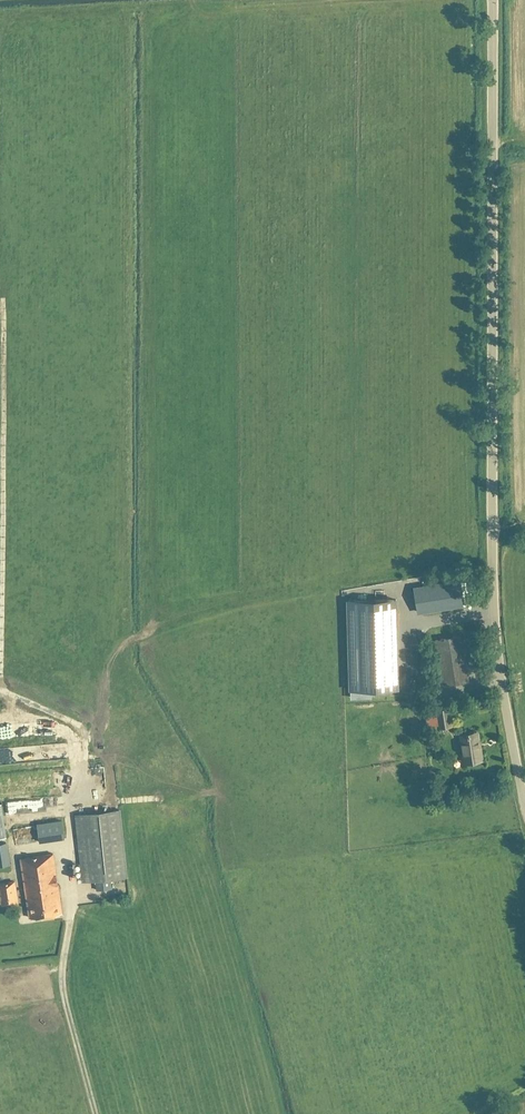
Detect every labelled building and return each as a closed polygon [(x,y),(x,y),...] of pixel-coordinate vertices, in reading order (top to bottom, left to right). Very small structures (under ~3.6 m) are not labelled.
[(443,582),(443,594),(459,593),(459,581),(443,582)] [(395,598),(348,600),(350,678),(363,677),(363,690),(398,689),(395,598)] [(468,681),(461,636),(457,636),(457,635),(452,636),(453,637),(445,638),(444,637),(440,638),(440,639),(436,640),(443,685),(447,684),(447,685),(452,684),(452,683),(460,682),(460,683),(464,683),(464,682),(468,681)] [(452,725),(449,708),(449,707),(425,711),(428,727),(438,725),(439,727),(452,725)] [(23,727),(5,730),(6,741),(24,739),(23,727)] [(48,744),(61,743),(61,731),(48,732),(48,744)] [(482,760),(480,746),(478,746),(476,731),(461,734),(465,762),(482,760)] [(96,749),(108,747),(107,738),(101,739),(102,743),(95,744),(96,749)] [(0,750),(0,763),(12,763),(11,749),(0,750)] [(48,762),(48,759),(25,760),(25,764),(0,765),(0,771),(63,768),(62,761),(48,762)] [(126,877),(119,809),(75,814),(82,880),(95,879),(97,890),(111,888),(110,878),(126,877)] [(63,824),(37,826),(38,844),(64,842),(63,824)] [(6,842),(0,843),(0,865),(9,864),(6,842)] [(61,913),(53,855),(21,858),(30,917),(61,913)] [(14,881),(0,883),(0,893),(2,905),(17,902),(14,881)]
